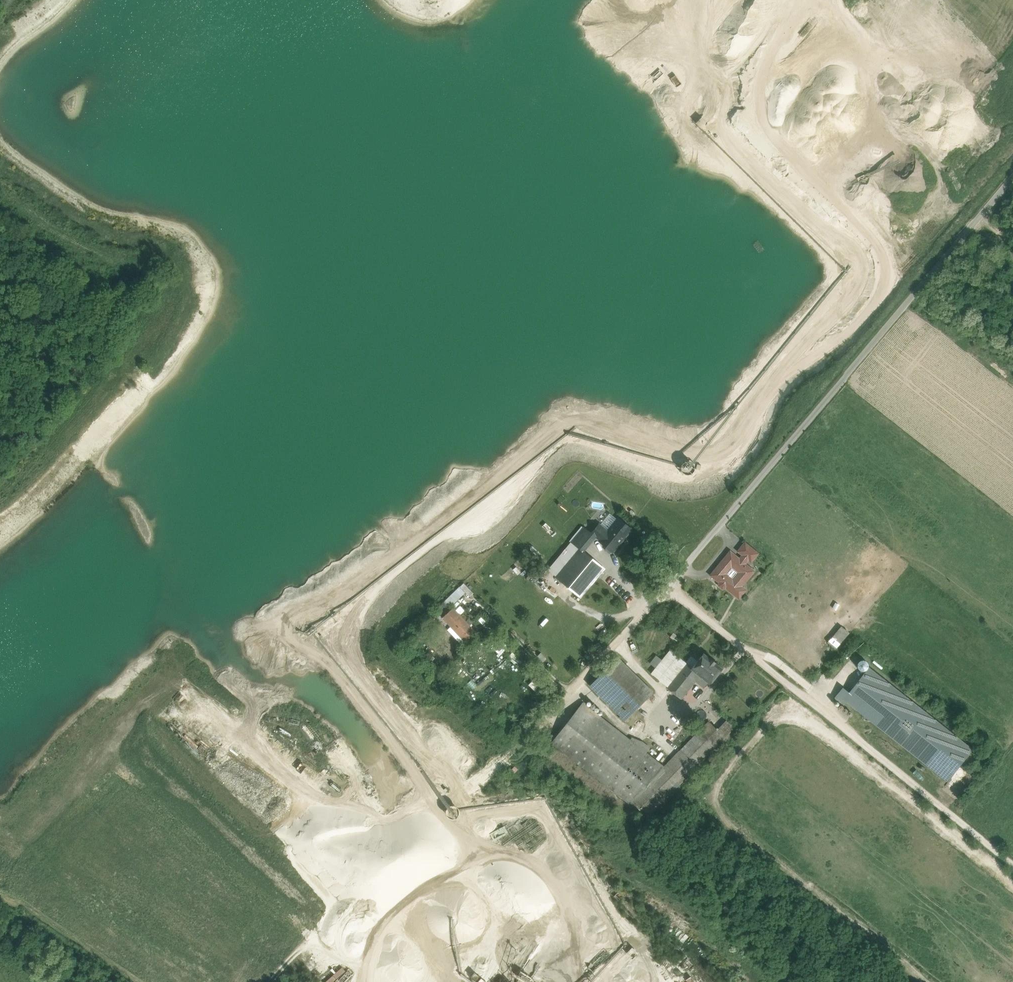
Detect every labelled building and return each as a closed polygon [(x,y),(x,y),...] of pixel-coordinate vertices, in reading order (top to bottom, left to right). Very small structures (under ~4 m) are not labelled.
[(618,518),(608,530),(599,523),(591,533),(595,537),(613,551),(631,529),(618,518)] [(584,527),(571,542),(580,549),(583,552),(595,537),(591,533),(584,527)] [(757,553),(745,543),(738,551),(743,554),(748,559),(751,561),(757,553)] [(583,552),(580,549),(558,576),(581,594),(603,568),(583,552)] [(739,559),(730,551),(722,561),(724,562),(720,567),(718,566),(711,575),(719,581),(719,585),(722,587),(726,587),(734,594),(753,571),(744,563),(748,559),(743,554),(739,559)] [(444,600),(450,606),(465,592),(469,596),(473,592),(463,582),(444,600)] [(465,621),(453,607),(442,617),(464,640),(475,630),(469,625),(472,622),(468,618),(465,621)] [(827,641),(835,648),(849,631),(840,624),(827,641)] [(671,650),(651,673),(667,686),(686,663),(671,650)] [(694,665),(692,668),(700,674),(696,679),(705,686),(709,681),(710,682),(721,668),(715,663),(715,662),(710,659),(703,654),(694,665)] [(618,657),(590,685),(625,720),(653,692),(618,657)] [(686,663),(667,686),(681,697),(696,679),(700,674),(692,668),(694,665),(688,660),(686,663)] [(971,748),(869,668),(849,693),(844,699),(846,701),(946,780),(971,748)] [(843,688),(835,697),(843,704),(846,701),(844,699),(849,693),(843,688)] [(638,746),(583,702),(552,742),(628,803),(630,801),(664,766),(646,752),(650,747),(641,741),(638,746)] [(726,720),(717,729),(725,737),(734,728),(726,720)] [(708,721),(680,750),(697,766),(725,737),(717,729),(708,721)] [(664,766),(630,801),(647,816),(697,766),(680,750),(664,766)] [(353,975),(343,965),(326,981),(346,981),(353,975)]
